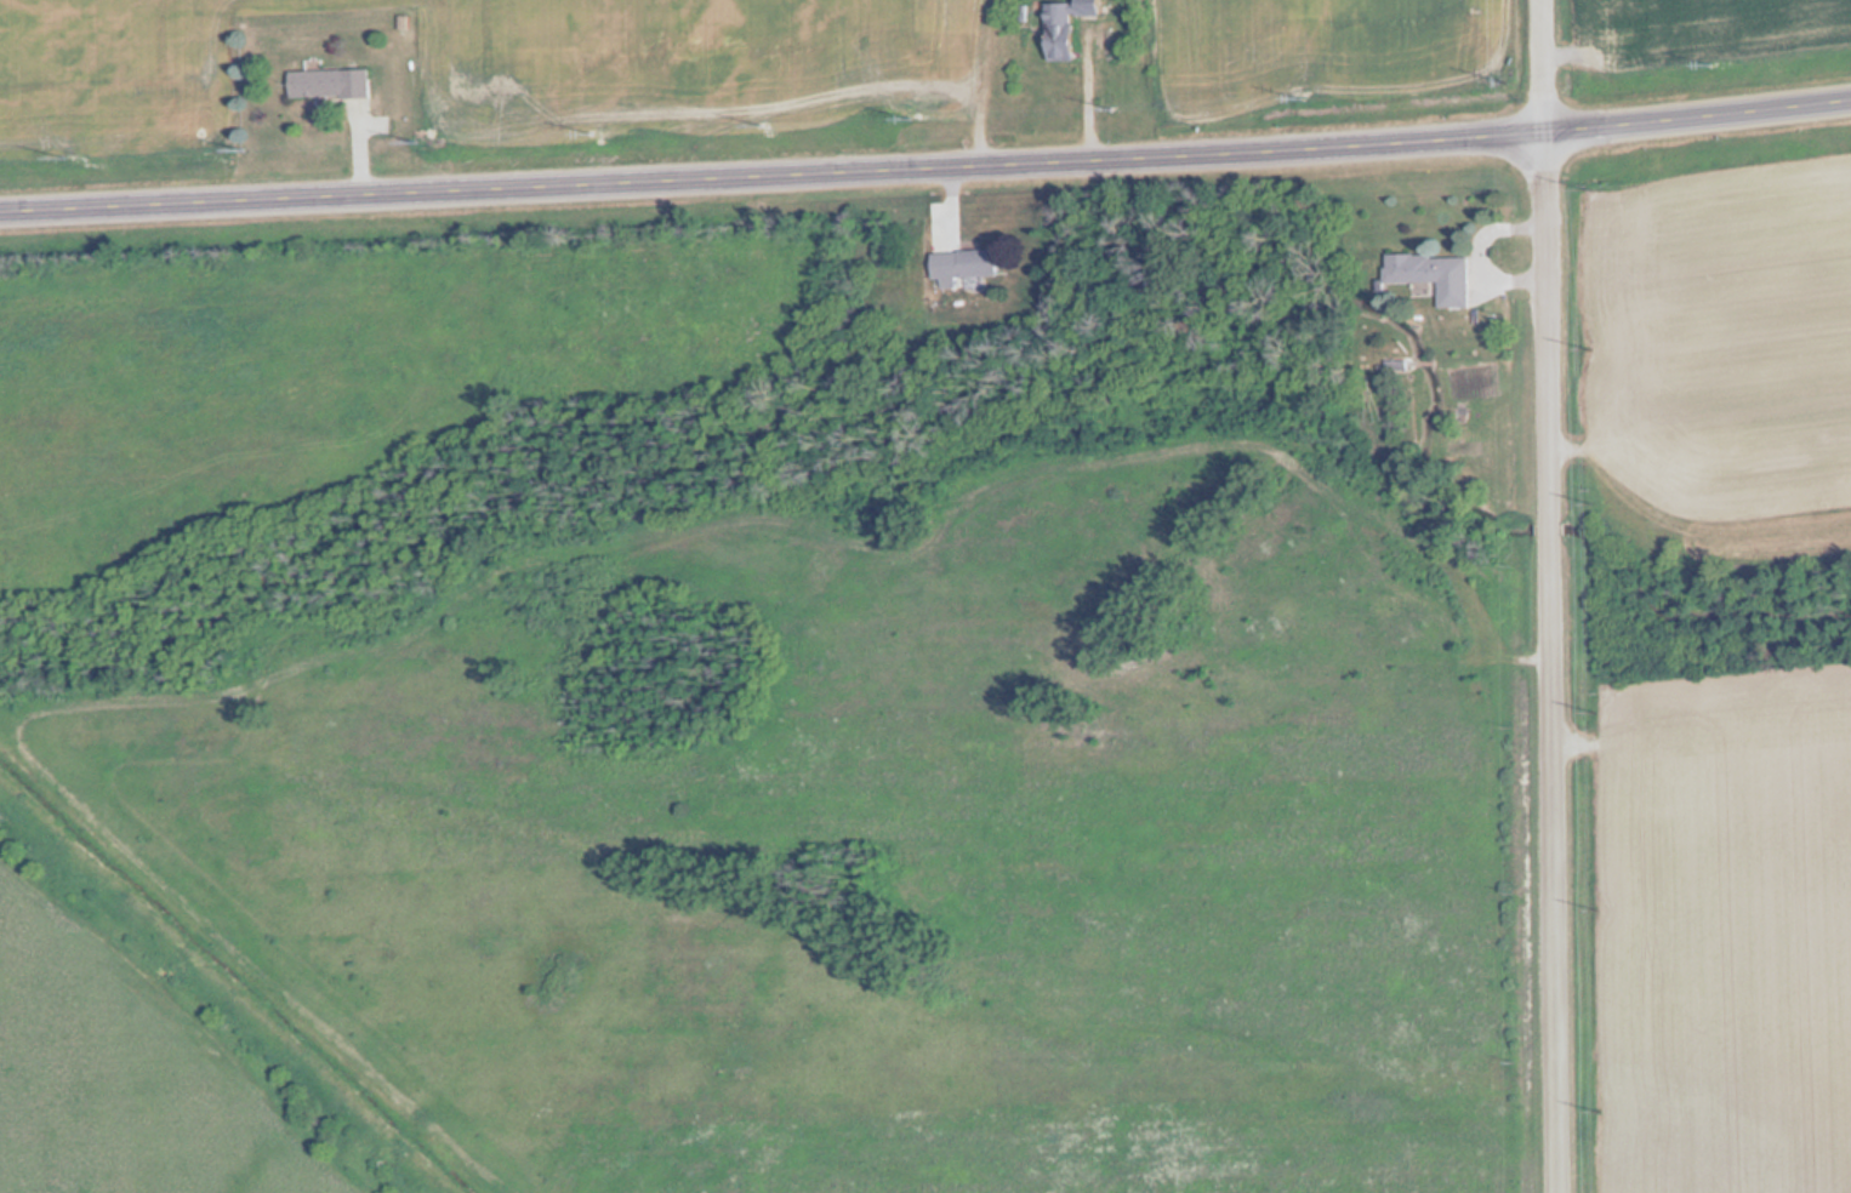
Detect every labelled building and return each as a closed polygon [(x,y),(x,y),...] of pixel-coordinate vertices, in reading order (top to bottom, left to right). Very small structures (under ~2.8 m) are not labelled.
[(1039,60),(1073,60),(1072,37),(1082,37),(1082,21),(1102,21),(1101,0),(1038,0),(1039,60)] [(285,71),(285,99),(366,97),(366,70),(285,71)] [(942,276),(993,275),(992,249),(942,250),(942,276)] [(1435,283),(1435,308),(1464,309),(1464,255),(1381,254),(1381,282),(1435,283)]
